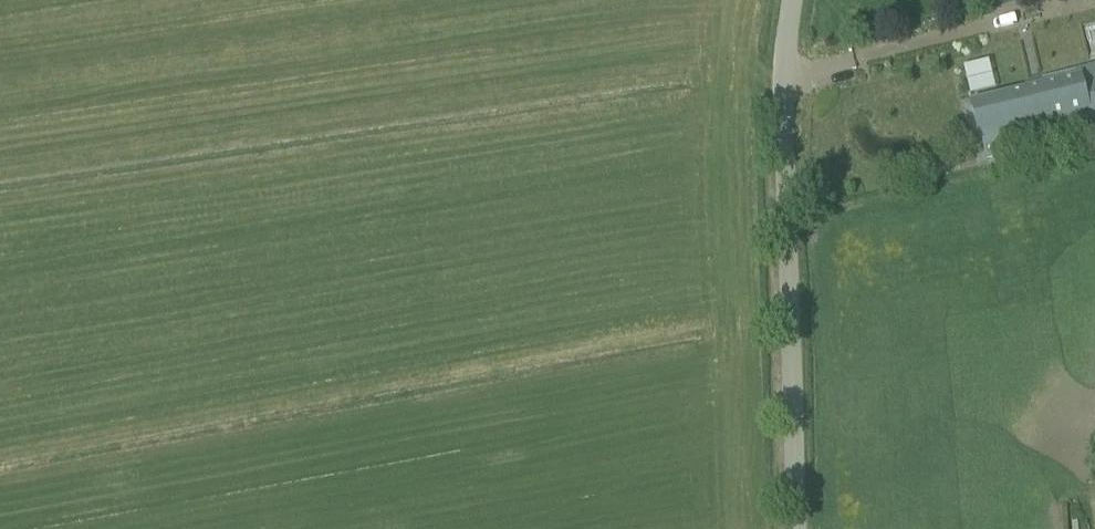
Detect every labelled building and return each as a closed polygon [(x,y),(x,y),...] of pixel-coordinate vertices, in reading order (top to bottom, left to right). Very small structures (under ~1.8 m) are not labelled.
[(968,104),(968,105),(970,105),(979,138),(976,139),(977,140),(979,139),(1010,132),(1014,150),(1013,150),(1014,152),(1094,132),(1094,66),(1039,79),(1039,81),(1076,72),(1077,77),(1026,90),(968,104)]
